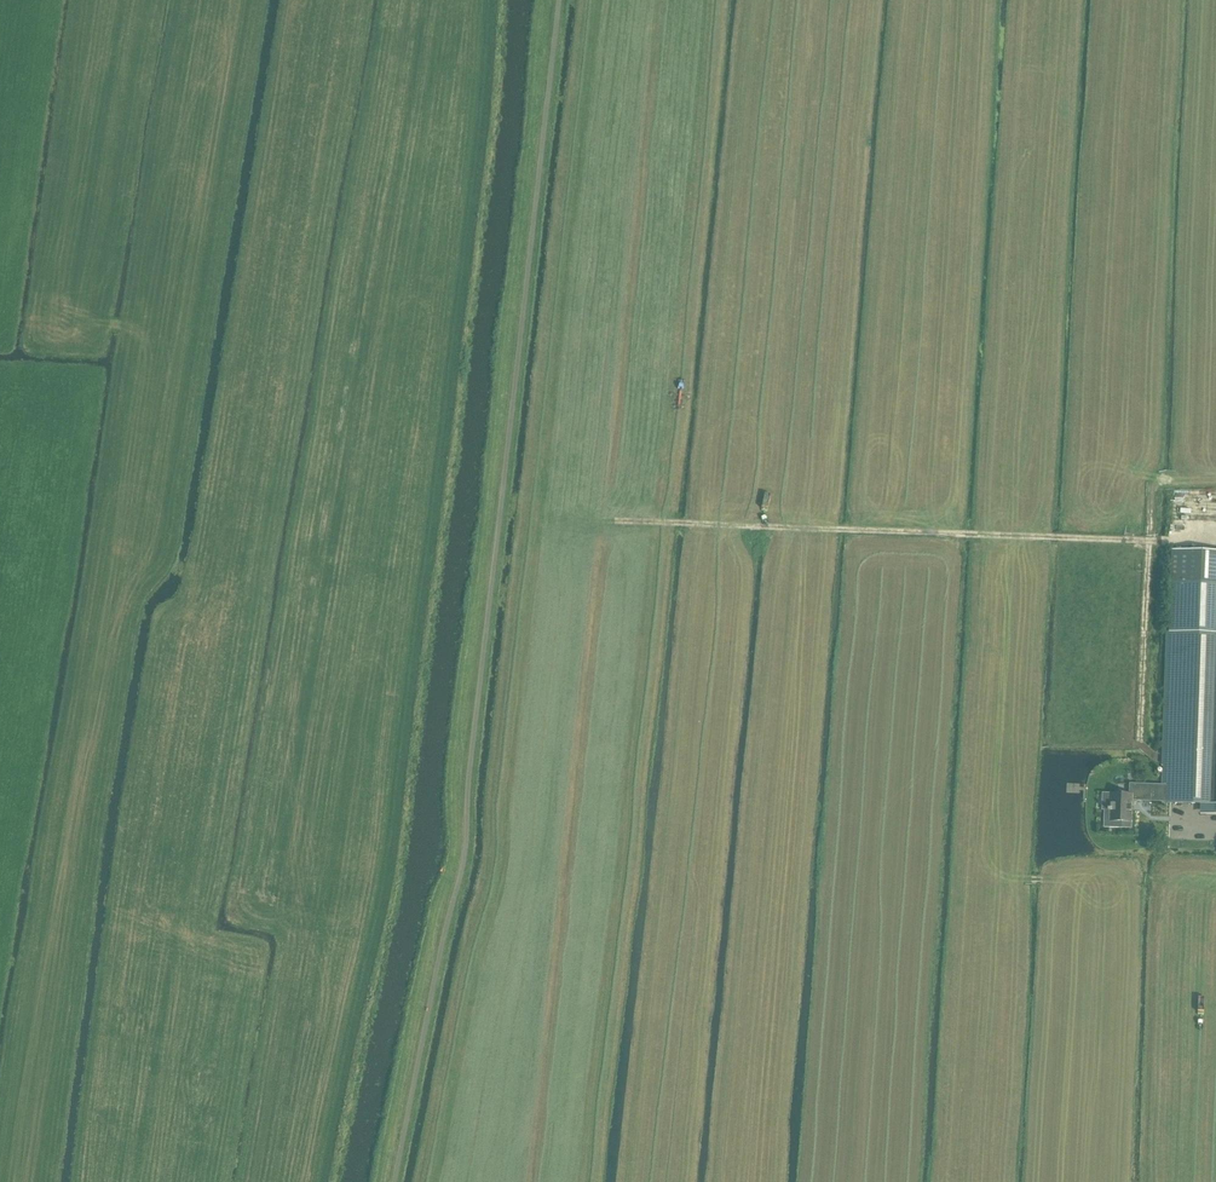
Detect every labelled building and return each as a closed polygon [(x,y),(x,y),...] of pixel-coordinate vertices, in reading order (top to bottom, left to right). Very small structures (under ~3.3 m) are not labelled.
[(1132,828),(1133,800),(1163,801),(1163,802),(1207,804),(1207,814),(1215,814),(1215,552),(1172,551),(1164,786),(1130,784),(1130,795),(1111,794),(1110,809),(1108,808),(1108,810),(1105,810),(1104,827),(1132,828)]
